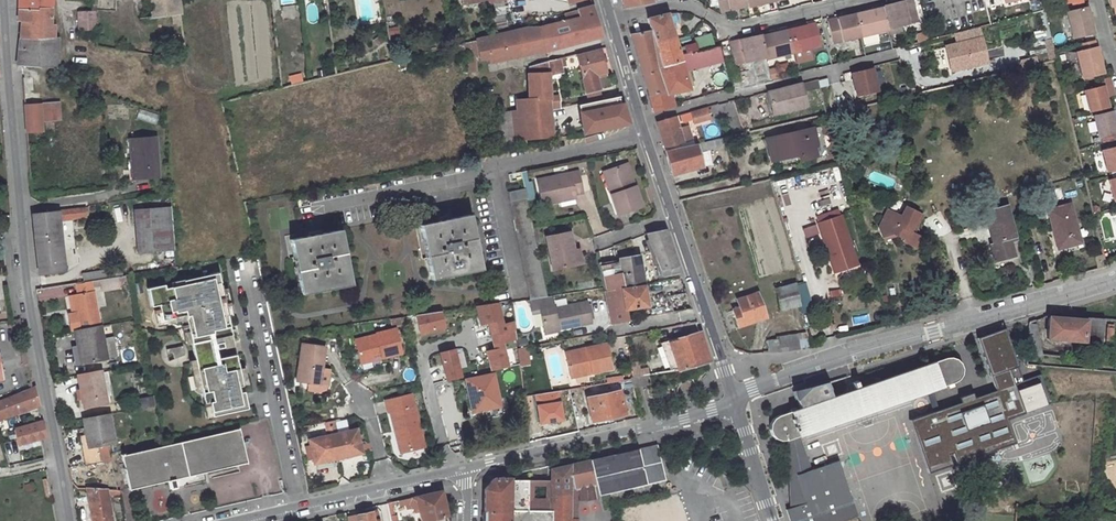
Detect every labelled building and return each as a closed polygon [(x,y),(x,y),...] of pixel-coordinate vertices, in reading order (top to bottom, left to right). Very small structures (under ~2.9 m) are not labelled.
[(19,10),(37,9),(38,7),(51,7),(52,0),(19,0),(19,10)] [(69,10),(77,10),(91,10),(91,0),(68,0),(69,10)] [(139,18),(173,13),(180,12),(178,0),(137,0),(139,18)] [(488,1),(492,28),(506,26),(503,0),(495,0),(488,1)] [(718,10),(746,5),(745,0),(716,0),(718,10)] [(910,0),(882,7),(882,8),(887,28),(915,22),(910,0)] [(592,5),(577,10),(579,16),(565,20),(558,22),(539,27),(545,51),(573,43),(571,39),(581,36),(582,41),(601,36),(592,5)] [(1065,11),(1072,38),(1093,33),(1087,6),(1065,11)] [(17,64),(58,69),(57,36),(53,36),(54,25),(51,25),(51,7),(38,7),(37,9),(19,10),(18,20),(21,20),(17,64)] [(882,8),(855,15),(860,36),(888,30),(887,28),(882,8)] [(77,10),(77,18),(97,18),(97,10),(91,10),(77,10)] [(577,10),(564,13),(565,20),(579,16),(577,10)] [(180,12),(173,13),(174,22),(181,21),(180,12)] [(564,13),(555,15),(558,22),(565,20),(564,13)] [(666,13),(646,17),(650,30),(654,44),(675,39),(666,13)] [(855,15),(827,22),(832,43),(860,36),(855,15)] [(814,24),(787,31),(792,52),(820,46),(814,24)] [(527,27),(484,38),(488,54),(490,63),(545,51),(539,27),(527,27)] [(1033,41),(1043,40),(1046,60),(1053,59),(1048,29),(1032,31),(1033,41)] [(650,30),(631,33),(642,73),(661,68),(654,44),(650,30)] [(787,31),(760,38),(765,57),(765,59),(792,52),(787,31)] [(917,34),(918,43),(929,41),(928,32),(917,34)] [(980,35),(945,45),(952,69),(987,60),(980,35)] [(759,36),(729,44),(734,65),(765,57),(760,38),(759,36)] [(484,38),(475,40),(478,54),(479,56),(488,54),(484,38)] [(675,39),(654,44),(661,68),(682,62),(680,56),(692,52),(693,54),(698,53),(695,42),(677,47),(675,39)] [(475,40),(465,42),(467,55),(474,53),(475,55),(478,54),(475,40)] [(1103,72),(1097,45),(1075,51),(1081,78),(1103,72)] [(719,47),(711,49),(714,61),(723,59),(719,47)] [(598,49),(577,54),(586,93),(599,90),(595,75),(605,72),(598,49)] [(692,52),(680,56),(682,62),(685,72),(715,63),(714,61),(711,49),(698,53),(693,54),(692,52)] [(563,73),(562,64),(564,64),(563,57),(548,60),(548,73),(549,76),(563,73)] [(548,60),(531,67),(531,73),(548,73),(548,60)] [(670,97),(669,93),(691,87),(685,72),(682,62),(661,68),(642,73),(653,112),(679,103),(677,95),(670,97)] [(871,69),(851,73),(856,95),(876,90),(871,69)] [(605,72),(595,75),(599,90),(602,89),(599,78),(606,76),(605,72)] [(302,73),(290,77),(292,85),(304,82),(302,73)] [(531,73),(530,73),(531,97),(531,99),(549,98),(549,96),(549,76),(548,73),(531,73)] [(1108,77),(1094,80),(1095,87),(1110,83),(1108,77)] [(800,83),(766,93),(773,115),(807,105),(800,83)] [(1087,111),(1107,107),(1104,97),(1103,93),(1112,91),(1110,83),(1095,87),(1082,90),(1087,111)] [(599,90),(586,93),(588,101),(601,99),(599,90)] [(557,95),(549,96),(549,98),(550,109),(557,107),(557,95)] [(593,109),(621,104),(618,96),(601,99),(588,101),(577,103),(583,131),(597,128),(593,109)] [(517,110),(511,110),(514,143),(524,142),(524,139),(554,137),(550,109),(549,98),(531,99),(531,97),(516,98),(517,110)] [(43,103),(44,115),(53,114),(52,102),(43,103)] [(44,115),(44,122),(59,121),(58,102),(52,102),(53,114),(44,115)] [(26,132),(42,130),(40,103),(24,104),(26,132)] [(597,128),(627,122),(621,104),(593,109),(597,128)] [(707,107),(696,110),(699,121),(710,118),(708,110),(707,107)] [(511,110),(500,112),(504,145),(514,143),(511,110)] [(696,110),(687,113),(690,124),(699,121),(696,110)] [(156,124),(159,116),(145,111),(142,119),(156,124)] [(1111,134),(1111,133),(1115,132),(1115,121),(1113,121),(1111,111),(1092,115),(1097,137),(1111,134)] [(675,116),(656,122),(664,148),(682,143),(675,116)] [(815,128),(768,137),(772,159),(800,153),(801,157),(817,155),(814,143),(818,142),(815,128)] [(155,136),(128,138),(129,155),(124,156),(126,179),(133,179),(133,176),(157,173),(155,136)] [(697,143),(665,150),(672,175),(703,167),(697,143)] [(1115,168),(1115,145),(1100,149),(1104,171),(1115,168)] [(625,164),(606,170),(614,193),(610,194),(616,213),(639,206),(625,164)] [(606,170),(602,171),(610,194),(614,193),(606,170)] [(577,172),(537,180),(542,204),(575,198),(574,194),(582,192),(577,172)] [(1112,200),(1115,199),(1115,176),(1107,178),(1112,200)] [(524,187),(508,190),(528,296),(546,293),(524,187)] [(1069,203),(1047,209),(1052,229),(1056,228),(1061,246),(1079,241),(1069,203)] [(1013,255),(1009,240),(1014,239),(1005,204),(985,210),(993,242),(989,244),(993,261),(1013,255)] [(171,206),(134,209),(136,222),(172,220),(171,206)] [(85,207),(32,214),(38,275),(64,271),(62,250),(58,250),(55,220),(86,216),(85,207)] [(894,234),(905,239),(904,241),(917,247),(922,237),(915,234),(924,215),(908,207),(903,216),(889,210),(879,227),(882,237),(894,234)] [(469,214),(419,223),(430,278),(480,268),(469,214)] [(840,216),(819,222),(834,270),(856,264),(840,216)] [(172,220),(136,222),(138,249),(174,246),(172,220)] [(339,228),(289,238),(299,292),(349,283),(339,228)] [(1056,228),(1052,229),(1057,247),(1061,246),(1056,228)] [(663,229),(646,232),(661,269),(663,269),(676,266),(663,229)] [(569,231),(545,236),(552,268),(575,264),(572,249),(569,231)] [(578,248),(572,249),(575,264),(582,263),(578,248)] [(637,256),(619,259),(624,287),(603,290),(642,285),(637,256)] [(676,266),(663,269),(668,277),(679,274),(676,266)] [(107,269),(81,274),(82,282),(93,281),(108,278),(107,269)] [(229,332),(216,271),(181,278),(182,282),(163,286),(162,283),(145,287),(149,304),(157,303),(160,317),(183,312),(190,342),(194,361),(205,415),(246,406),(234,352),(216,356),(212,357),(207,337),(223,334),(229,332)] [(82,282),(76,283),(78,293),(74,294),(78,312),(74,313),(70,314),(73,330),(99,325),(102,325),(93,281),(82,282)] [(794,283),(775,289),(779,307),(780,308),(799,304),(794,283)] [(642,285),(603,290),(610,324),(626,321),(624,309),(645,305),(642,285)] [(40,300),(64,298),(63,286),(39,289),(40,300)] [(528,296),(530,307),(539,305),(543,327),(556,325),(556,327),(589,320),(585,299),(553,305),(550,292),(546,293),(528,296)] [(685,292),(671,295),(673,311),(691,308),(685,292)] [(757,292),(736,299),(739,307),(741,312),(734,314),(738,325),(765,317),(757,292)] [(497,301),(475,304),(479,324),(487,322),(491,336),(500,334),(498,325),(502,324),(497,301)] [(439,310),(414,314),(418,332),(444,326),(439,310)] [(403,315),(390,317),(390,324),(404,322),(403,315)] [(1085,318),(1085,321),(1048,318),(1046,340),(1084,342),(1085,331),(1101,332),(1102,320),(1085,318)] [(99,325),(73,330),(76,347),(80,347),(84,362),(105,358),(99,325)] [(375,334),(354,339),(360,362),(381,357),(380,352),(400,347),(395,326),(375,331),(375,334)] [(794,326),(778,328),(779,338),(767,340),(769,352),(784,350),(797,348),(794,326)] [(1028,326),(1026,354),(1040,356),(1035,327),(1028,326)] [(699,332),(668,341),(678,370),(709,360),(699,332)] [(990,377),(979,345),(1002,337),(1000,332),(973,342),(986,379),(990,377)] [(215,346),(214,341),(220,340),(224,339),(223,334),(207,337),(212,357),(216,356),(214,346),(215,346)] [(494,349),(486,351),(491,371),(507,367),(500,334),(491,336),(494,349)] [(930,415),(908,423),(924,470),(946,462),(945,456),(949,455),(951,460),(973,453),(975,457),(988,453),(986,448),(1008,441),(1002,423),(1019,416),(1010,388),(1019,385),(1018,384),(1002,337),(979,345),(990,377),(986,379),(991,394),(969,401),(968,397),(955,401),(957,406),(935,414),(930,415)] [(678,370),(668,341),(659,343),(669,371),(678,370)] [(300,342),(296,378),(309,380),(308,387),(318,389),(325,387),(327,383),(329,368),(322,367),(324,345),(300,342)] [(586,351),(565,355),(569,375),(610,368),(605,342),(585,346),(586,351)] [(182,348),(181,343),(164,347),(165,352),(171,351),(182,348)] [(528,346),(518,348),(522,366),(532,363),(528,346)] [(585,346),(564,350),(565,355),(586,351),(585,346)] [(400,347),(380,352),(381,357),(401,352),(402,352),(400,347)] [(183,353),(182,348),(171,351),(172,357),(183,353)] [(440,352),(447,381),(460,378),(453,349),(440,352)] [(781,415),(772,421),(769,426),(769,430),(772,437),(776,441),(782,443),(787,442),(791,511),(787,512),(790,520),(852,520),(858,519),(838,463),(811,472),(799,437),(924,395),(928,393),(954,384),(957,382),(961,376),(962,371),(961,364),(956,360),(951,358),(944,358),(859,388),(857,380),(851,382),(854,390),(832,397),(826,382),(794,392),(800,408),(790,412),(790,411),(789,411),(789,412),(781,415)] [(99,369),(75,374),(78,391),(75,391),(78,407),(108,401),(105,384),(108,383),(106,369),(99,370),(99,369)] [(467,381),(466,381),(473,412),(484,409),(485,408),(489,407),(499,405),(492,375),(477,378),(476,374),(466,376),(467,381)] [(623,378),(610,380),(611,388),(627,386),(626,383),(631,382),(630,377),(623,378)] [(1010,388),(1019,416),(1046,407),(1036,378),(1018,384),(1019,385),(1010,388)] [(607,381),(589,383),(591,392),(611,388),(610,380),(607,381)] [(0,400),(0,412),(2,418),(38,404),(35,387),(8,396),(0,400)] [(425,443),(412,391),(388,398),(396,428),(400,427),(405,449),(425,443)] [(618,391),(587,398),(591,420),(623,413),(618,391)] [(928,393),(924,395),(930,415),(935,414),(928,393)] [(484,409),(473,412),(474,418),(491,413),(489,407),(485,408),(484,409)] [(109,412),(82,417),(88,444),(80,446),(84,465),(101,461),(98,444),(114,441),(109,412)] [(41,421),(23,426),(24,427),(27,441),(40,438),(46,436),(41,421)] [(24,427),(17,430),(21,443),(27,441),(24,427)] [(237,427),(120,455),(124,471),(128,488),(245,461),(237,427)] [(405,449),(400,427),(396,428),(401,450),(405,449)] [(356,429),(308,440),(313,463),(361,453),(356,429)] [(986,448),(988,453),(1010,445),(1008,441),(986,448)] [(591,462),(599,496),(609,493),(664,480),(656,447),(591,462)] [(973,453),(951,460),(952,465),(975,457),(973,453)] [(591,462),(551,472),(550,495),(550,510),(527,511),(528,481),(510,481),(510,476),(503,478),(503,481),(492,480),(484,489),(484,511),(482,511),(482,520),(569,520),(576,520),(576,498),(587,498),(599,496),(591,462)] [(946,462),(924,470),(926,474),(948,466),(946,462)] [(118,489),(87,488),(93,520),(112,520),(107,495),(117,495),(117,497),(120,497),(118,489)] [(422,520),(424,520),(443,517),(440,502),(443,501),(441,492),(441,491),(414,497),(415,501),(418,500),(422,520)] [(392,520),(397,520),(400,520),(396,501),(388,503),(392,520)] [(358,520),(372,520),(371,512),(357,515),(358,520)]
